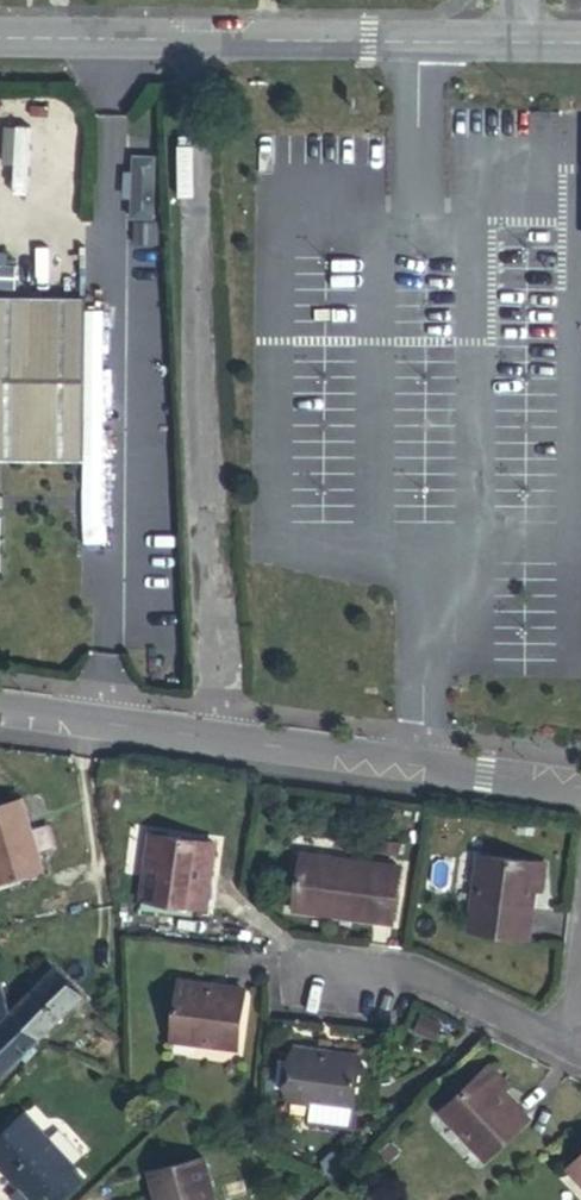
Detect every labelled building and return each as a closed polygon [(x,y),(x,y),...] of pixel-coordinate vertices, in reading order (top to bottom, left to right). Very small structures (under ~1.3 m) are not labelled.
[(154,217),(158,152),(133,151),(129,215),(154,217)] [(11,287),(13,249),(0,248),(0,287),(11,287)] [(0,293),(0,457),(76,456),(76,293),(0,293)] [(0,801),(0,878),(40,868),(21,796),(0,801)] [(217,837),(149,825),(137,896),(196,905),(202,870),(212,871),(217,837)] [(397,859),(306,847),(297,905),(388,918),(397,859)] [(553,861),(480,852),(470,925),(531,932),(536,891),(548,892),(553,861)] [(9,1009),(40,1036),(83,993),(48,956),(30,975),(37,983),(9,1009)] [(241,984),(171,974),(162,1036),(232,1048),(241,984)] [(40,1036),(9,1009),(8,1008),(0,981),(0,1075),(40,1036)] [(283,1099),(305,1102),(355,1108),(362,1050),(290,1041),(283,1099)] [(486,1058),(431,1105),(479,1159),(525,1119),(502,1092),(510,1085),(486,1058)] [(355,1108),(305,1102),(303,1122),(353,1129),(355,1108)] [(17,1119),(0,1134),(0,1176),(21,1197),(18,1199),(47,1199),(72,1177),(17,1119)] [(557,1161),(580,1187),(580,1140),(557,1161)] [(166,1199),(223,1199),(214,1156),(159,1167),(166,1199)]
